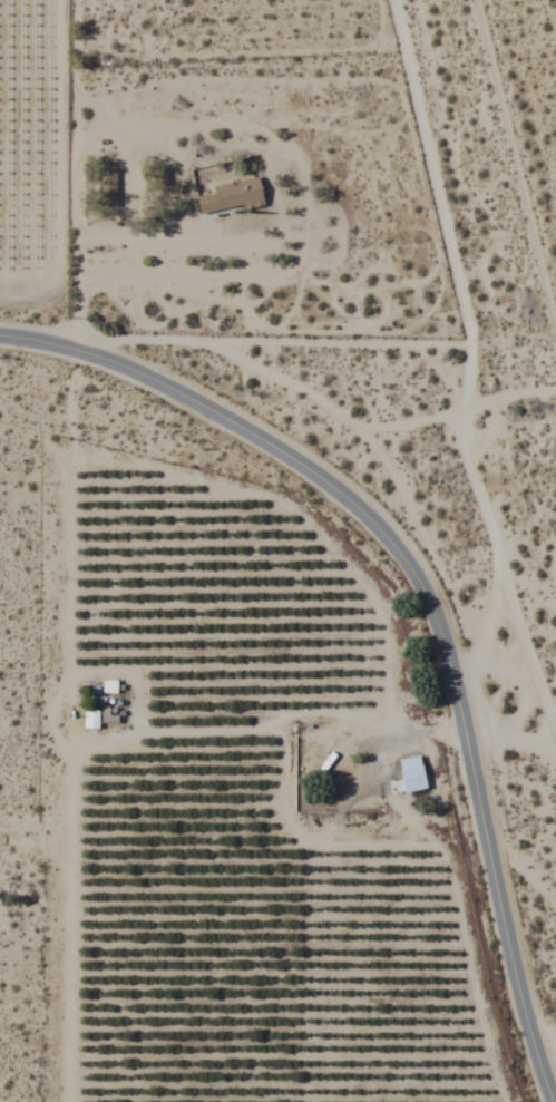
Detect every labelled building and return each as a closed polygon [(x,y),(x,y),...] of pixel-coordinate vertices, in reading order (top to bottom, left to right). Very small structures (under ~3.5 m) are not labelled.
[(212,184),(213,193),(196,195),(199,213),(264,205),(260,178),(212,184)] [(84,729),(100,729),(100,709),(84,709),(84,729)] [(397,759),(404,793),(426,788),(420,754),(397,759)]
